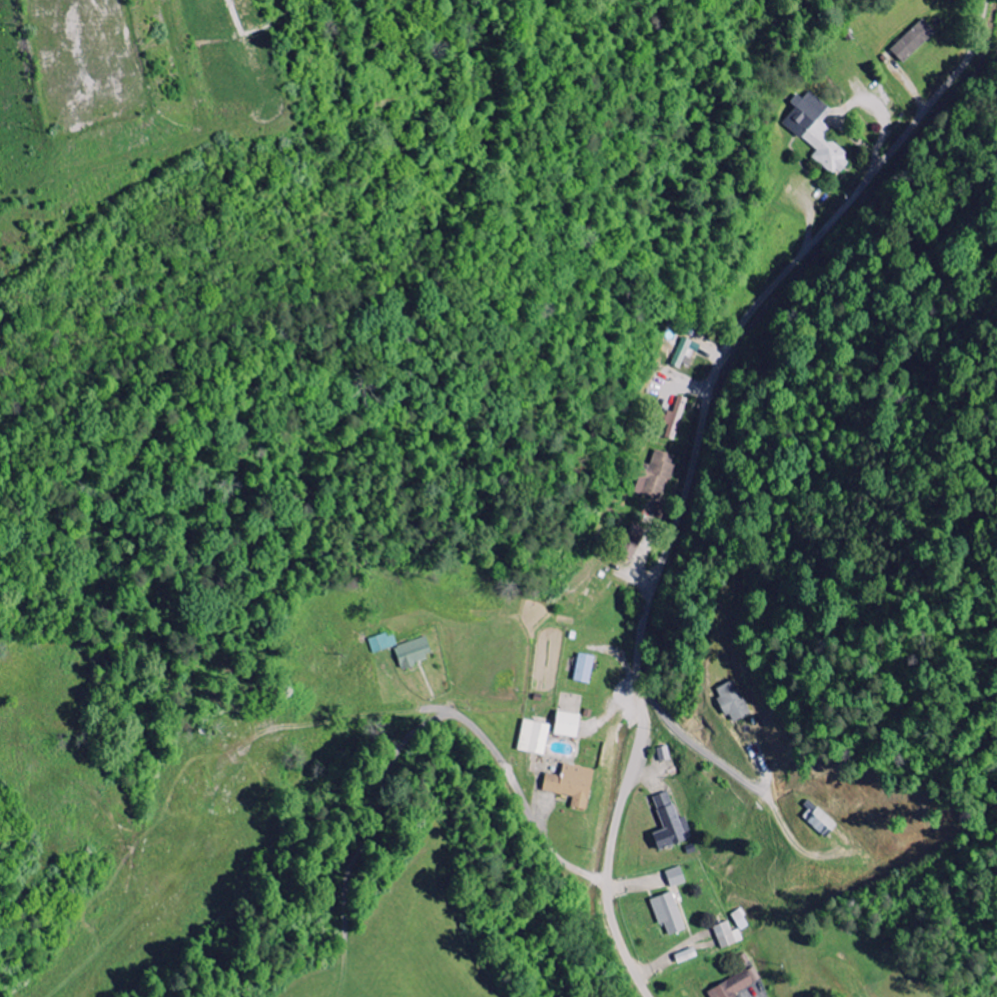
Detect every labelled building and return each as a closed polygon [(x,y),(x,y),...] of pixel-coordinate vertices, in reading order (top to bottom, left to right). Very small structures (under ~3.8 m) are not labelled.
[(939,33),(926,19),(893,50),(906,64),(939,33)] [(785,125),(819,151),(814,158),(839,176),(854,157),(829,138),(834,130),(823,122),(833,108),(811,92),(806,99),(799,94),(793,103),(798,107),(785,125)] [(695,360),(702,345),(685,338),(673,365),(682,369),(688,357),(695,360)] [(668,426),(679,430),(690,400),(680,396),(668,426)] [(371,639),(374,653),(399,647),(396,633),(371,639)] [(435,659),(430,638),(396,646),(402,667),(435,659)] [(591,684),(598,657),(582,653),(575,680),(591,684)] [(734,723),(754,713),(737,680),(719,689),(723,697),(721,698),(734,723)] [(580,738),(585,714),(561,710),(557,734),(580,738)] [(553,725),(527,719),(521,749),(547,755),(553,725)] [(589,811),(597,770),(566,763),(564,776),(549,773),(545,791),(576,797),(573,808),(589,811)] [(656,797),(666,829),(656,832),(662,850),(693,840),(686,818),(680,819),(671,791),(656,797)] [(668,871),(673,888),(688,884),(684,867),(668,871)] [(671,936),(688,930),(675,892),(653,900),(662,925),(667,924),(671,936)] [(722,948),(745,942),(742,930),(733,932),(731,922),(717,926),(722,948)] [(700,957),(697,948),(678,955),(681,964),(700,957)] [(713,996),(740,996),(738,993),(764,981),(757,968),(710,991),(713,996)]
